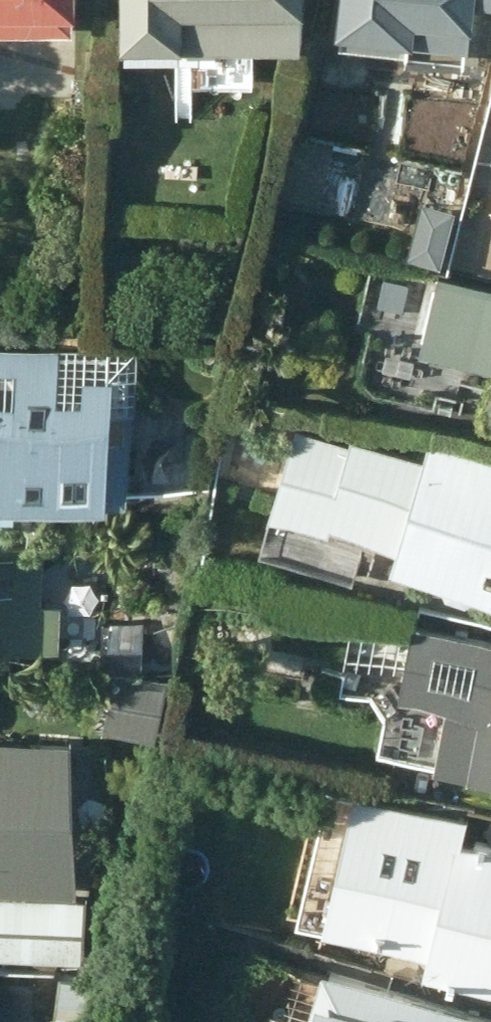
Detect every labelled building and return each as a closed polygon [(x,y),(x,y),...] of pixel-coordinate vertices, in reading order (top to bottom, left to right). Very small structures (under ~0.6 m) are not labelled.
[(88,15),(88,0),(0,0),(0,16),(88,15)] [(149,44),(207,43),(206,30),(326,29),(325,0),(149,0),(149,44)] [(365,12),(375,12),(373,27),(422,31),(422,21),(490,26),(490,0),(366,0),(365,12)] [(426,202),(415,251),(444,257),(455,208),(426,202)] [(379,249),(371,285),(441,301),(430,345),(490,357),(490,273),(379,249)] [(149,483),(156,345),(0,337),(0,476),(149,483)] [(412,558),(490,579),(490,451),(447,438),(441,456),(363,434),(361,441),(312,427),(289,511),(345,527),(347,519),(417,538),(412,558)] [(75,638),(76,593),(55,593),(56,534),(0,533),(0,636),(75,638)] [(156,614),(119,614),(119,662),(156,662),(156,614)] [(425,623),(411,688),(423,689),(411,744),(490,761),(490,636),(425,623)] [(144,757),(145,699),(106,695),(105,756),(144,757)] [(59,734),(0,733),(0,884),(54,887),(59,734)] [(121,880),(127,794),(86,792),(80,877),(121,880)] [(447,964),(490,974),(490,842),(476,838),(481,816),(435,805),(401,952),(447,964)] [(2,899),(0,939),(0,959),(86,963),(88,902),(2,899)] [(344,956),(326,1012),(292,1001),(286,1021),(490,1021),(490,1001),(344,956)] [(69,973),(61,1021),(64,1021),(98,1021),(106,978),(69,973)]
